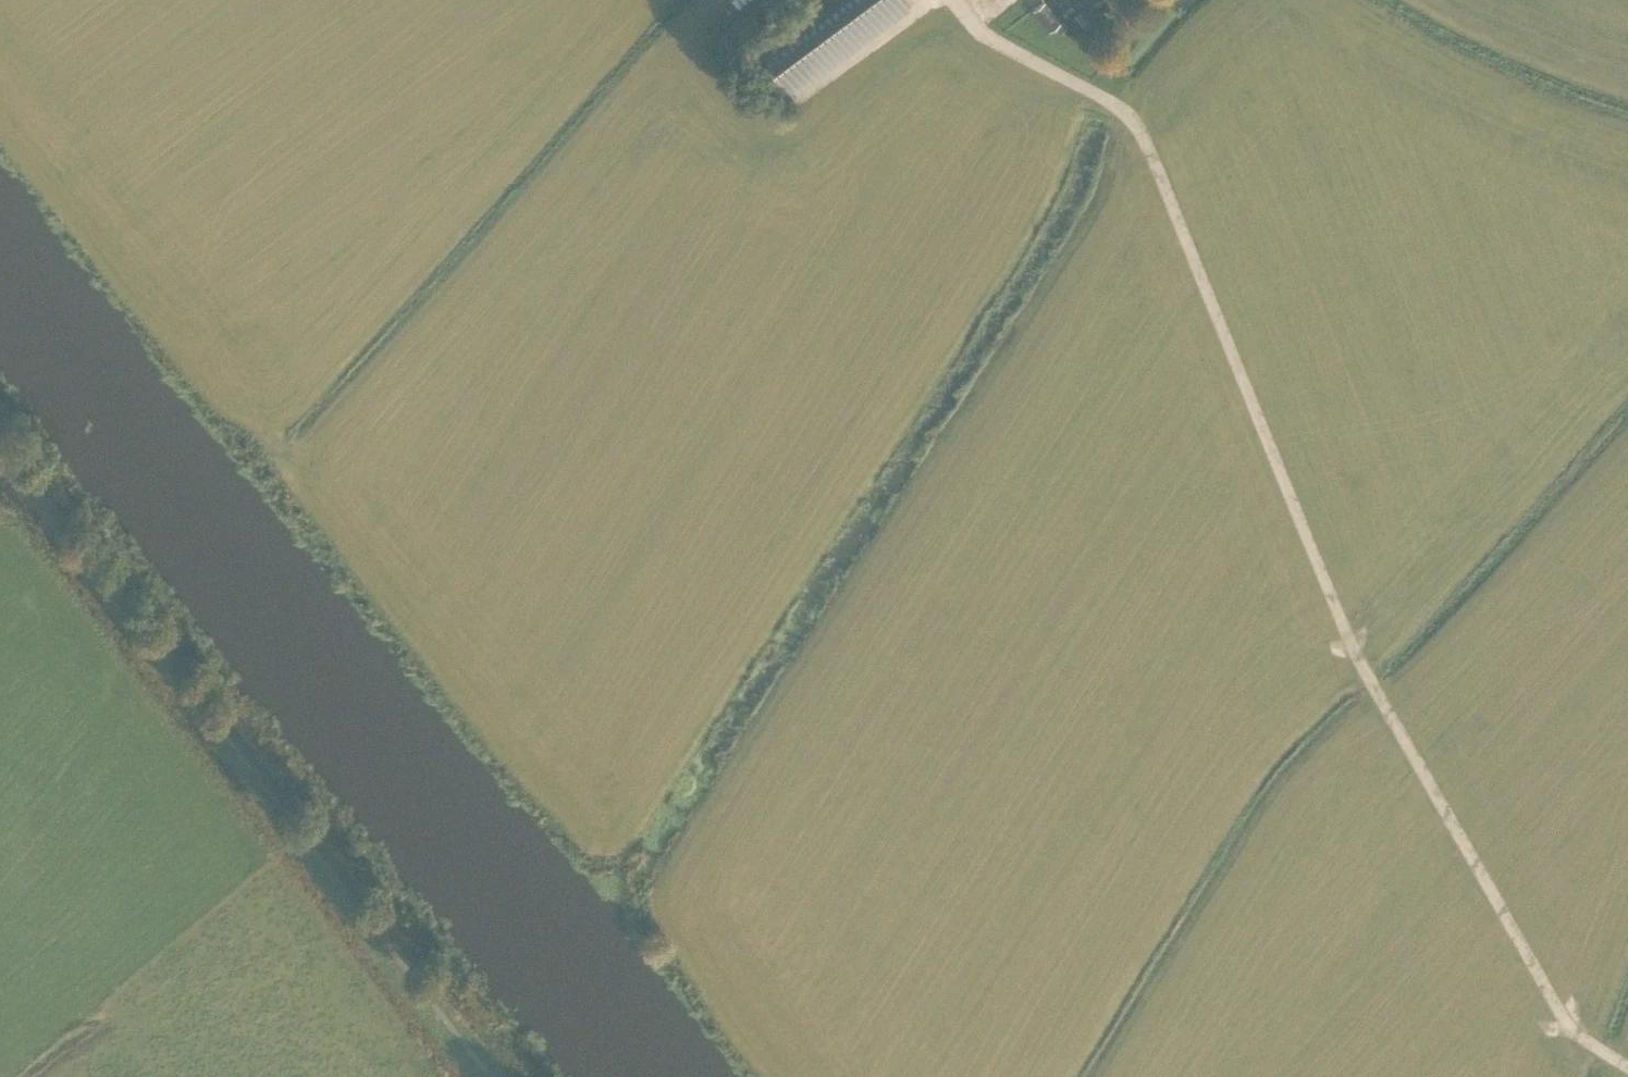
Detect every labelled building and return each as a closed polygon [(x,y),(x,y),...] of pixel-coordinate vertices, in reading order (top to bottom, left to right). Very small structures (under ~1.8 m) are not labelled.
[(908,0),(812,0),(811,1),(748,48),(787,99),(849,53),(912,6),(908,0)] [(1046,0),(1043,0),(1033,9),(1049,30),(1061,20),(1046,0)]
